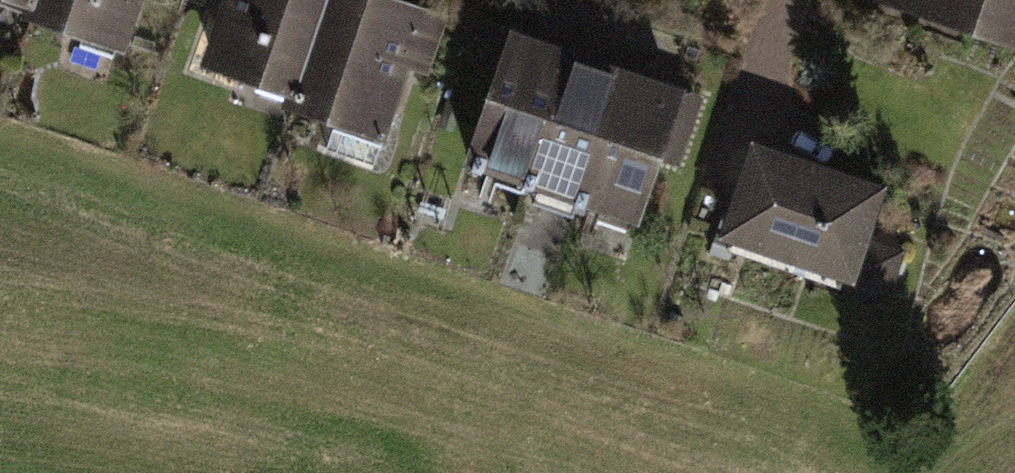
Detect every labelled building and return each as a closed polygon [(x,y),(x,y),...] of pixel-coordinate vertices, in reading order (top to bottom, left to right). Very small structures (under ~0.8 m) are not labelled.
[(32,12),(129,46),(145,0),(36,0),(32,12)] [(205,60),(301,89),(328,0),(224,0),(205,60)] [(386,130),(425,2),(419,0),(328,0),(301,89),(296,102),(386,130)] [(1014,34),(1014,0),(906,0),(1014,34)] [(572,38),(515,21),(471,163),(528,181),(572,38)] [(628,56),(572,38),(528,181),(585,198),(628,56)] [(685,73),(628,56),(585,198),(642,215),(685,73)] [(892,178),(753,134),(722,234),(861,277),(892,178)] [(860,288),(890,300),(908,250),(878,239),(860,288)]
